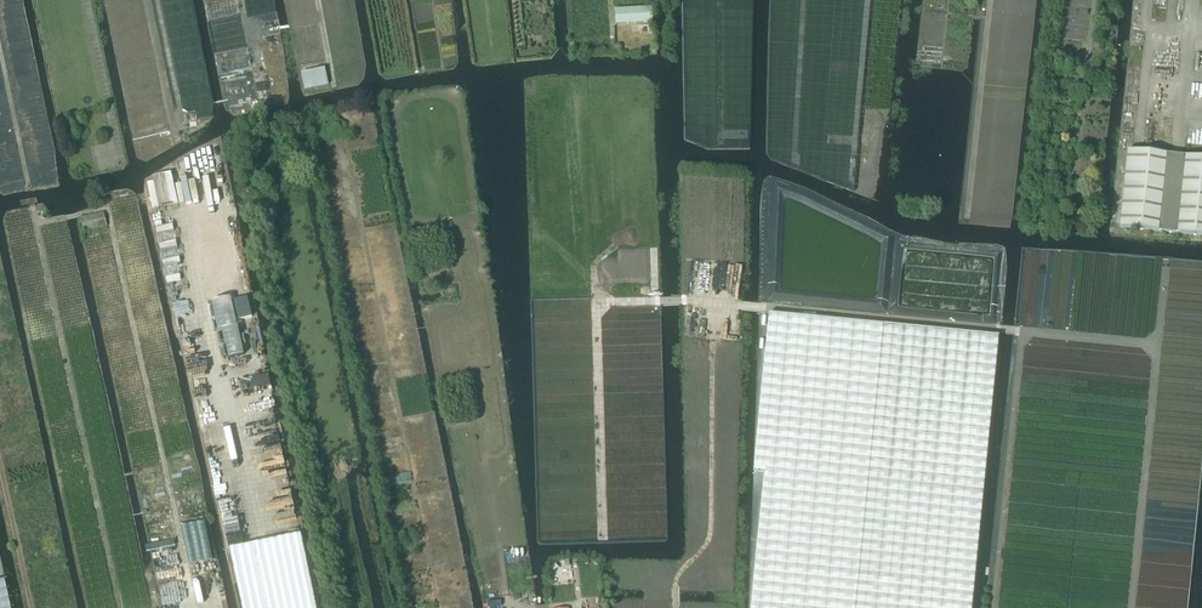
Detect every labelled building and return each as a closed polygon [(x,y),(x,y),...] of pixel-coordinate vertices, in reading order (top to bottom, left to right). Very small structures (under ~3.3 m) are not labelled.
[(616,9),(617,24),(653,22),(652,8),(616,9)] [(324,68),(302,72),(306,89),(328,84),(324,68)] [(1119,227),(1201,236),(1201,158),(1128,150),(1119,227)] [(84,232),(107,227),(104,212),(81,217),(84,232)] [(992,407),(996,371),(999,336),(998,336),(884,324),(770,313),(754,468),(766,469),(752,607),(972,607),(992,407)] [(3,580),(0,581),(0,607),(9,607),(3,580)]
